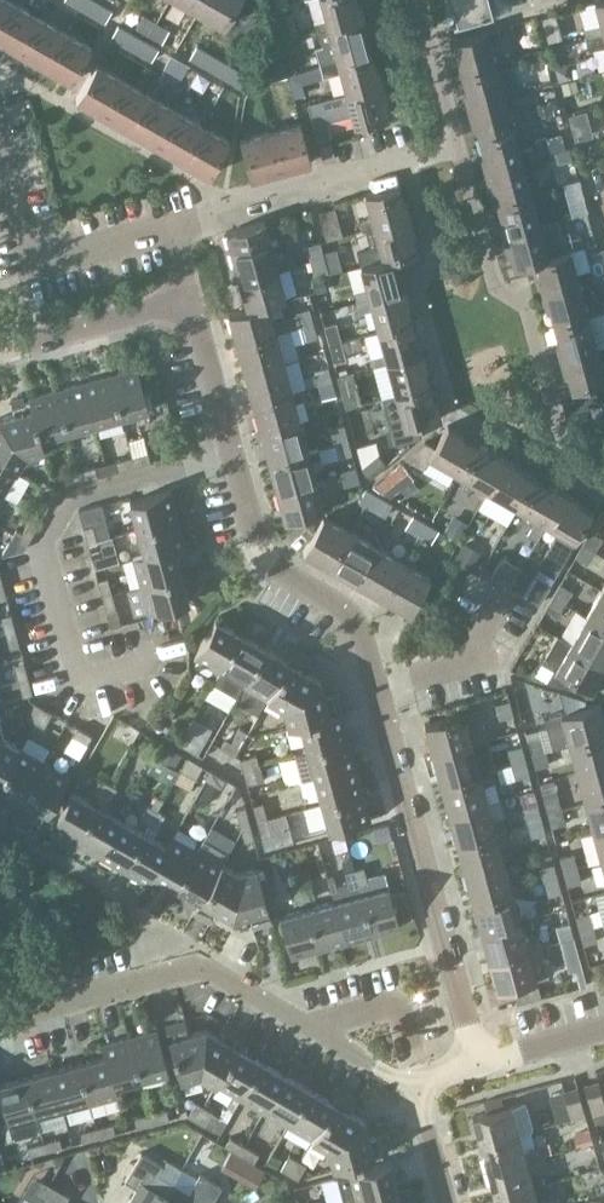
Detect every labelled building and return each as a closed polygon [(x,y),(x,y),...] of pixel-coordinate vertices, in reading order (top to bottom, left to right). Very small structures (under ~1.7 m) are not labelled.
[(38,14),(14,0),(10,0),(0,18),(0,39),(17,49),(38,14)] [(10,0),(0,0),(0,18),(10,0)] [(80,7),(88,12),(95,0),(84,0),(80,7)] [(96,0),(95,0),(88,12),(96,17),(103,4),(96,0)] [(203,0),(179,0),(197,10),(203,0)] [(197,10),(223,25),(237,0),(203,0),(197,10)] [(365,17),(360,1),(358,1),(357,0),(322,0),(327,18),(315,21),(317,29),(365,17)] [(454,18),(499,6),(497,0),(449,0),(454,18)] [(603,32),(603,0),(595,0),(601,21),(584,26),(587,37),(603,32)] [(111,9),(103,4),(96,17),(104,22),(111,9)] [(292,11),(276,15),(283,39),(298,34),(292,11)] [(548,41),(561,38),(554,13),(540,17),(548,41)] [(44,64),(64,29),(38,14),(17,49),(44,64)] [(149,33),(156,21),(145,15),(138,27),(149,33)] [(320,64),(371,50),(367,34),(369,33),(365,17),(317,29),(321,44),(315,45),(320,64)] [(149,33),(164,42),(171,30),(156,21),(149,33)] [(126,28),(118,24),(111,36),(119,41),(126,28)] [(495,62),(490,41),(503,37),(499,26),(486,29),(452,39),(456,55),(458,55),(463,71),(495,62)] [(134,33),(126,28),(119,41),(127,45),(134,33)] [(71,80),(91,44),(64,29),(44,64),(71,80)] [(587,37),(589,46),(603,42),(603,32),(587,37)] [(142,38),(134,33),(127,45),(135,50),(142,38)] [(150,43),(142,38),(135,50),(143,55),(150,43)] [(287,74),(287,73),(277,39),(277,38),(263,42),(274,78),(287,74)] [(158,47),(150,43),(143,55),(151,59),(158,47)] [(202,63),(209,51),(196,44),(189,56),(202,63)] [(346,90),(382,81),(378,65),(375,66),(371,50),(320,64),(287,73),(287,74),(293,97),(305,94),(301,80),(323,74),(323,76),(341,71),(346,90)] [(216,55),(209,51),(202,63),(209,67),(216,55)] [(224,60),(216,55),(209,67),(218,72),(224,60)] [(233,65),(224,60),(218,72),(226,77),(233,65)] [(103,112),(123,77),(96,62),(76,97),(103,112)] [(469,104),(504,95),(495,62),(463,71),(467,87),(464,88),(469,104)] [(241,69),(233,65),(226,77),(234,81),(241,69)] [(249,74),(241,69),(234,81),(242,86),(249,74)] [(129,128),(149,93),(123,77),(103,112),(129,128)] [(327,119),(353,113),(356,124),(389,115),(384,98),(387,97),(382,81),(346,90),(347,92),(306,103),(315,138),(331,134),(327,119)] [(155,143),(176,108),(149,93),(129,128),(155,143)] [(480,136),(513,127),(504,95),(469,104),(473,120),(476,119),(480,136)] [(182,158),(202,123),(176,108),(155,143),(182,158)] [(281,169),(312,160),(301,121),(271,129),(281,169)] [(202,123),(182,158),(209,173),(229,139),(202,123)] [(532,145),(519,148),(513,127),(480,136),(485,153),(482,153),(486,169),(535,156),(532,145)] [(251,177),(281,169),(271,129),(241,138),(251,177)] [(336,157),(332,144),(331,141),(320,144),(324,160),(336,157)] [(531,191),(525,169),(538,166),(535,156),(486,169),(490,184),(493,183),(498,200),(531,191)] [(374,225),(410,216),(406,201),(403,201),(398,185),(366,194),(371,215),(358,219),(361,229),(374,225)] [(504,234),(540,224),(531,191),(498,200),(502,216),(500,217),(504,234)] [(326,239),(342,234),(334,207),(318,211),(326,239)] [(383,257),(394,255),(416,249),(412,234),(414,233),(410,216),(374,225),(380,245),(356,252),(358,264),(360,263),(383,257)] [(275,254),(271,237),(266,219),(226,230),(239,278),(279,267),(297,262),(294,249),(275,254)] [(540,224),(504,234),(508,249),(511,248),(515,265),(538,259),(538,258),(564,250),(561,238),(545,242),(540,224)] [(309,259),(323,255),(320,241),(305,245),(309,259)] [(564,250),(538,258),(538,259),(542,274),(539,275),(543,292),(579,282),(593,278),(590,267),(576,271),(570,249),(564,250)] [(313,274),(327,270),(323,255),(309,259),(313,274)] [(355,301),(406,287),(401,270),(398,271),(394,255),(383,257),(360,263),(367,287),(357,290),(359,300),(354,301),(355,301)] [(269,301),(269,302),(287,297),(279,267),(239,278),(247,306),(247,307),(269,301)] [(313,289),(324,286),(330,285),(327,273),(310,278),(313,289)] [(595,298),(584,301),(579,282),(543,292),(548,307),(550,306),(555,323),(588,314),(587,313),(598,310),(595,298)] [(378,329),(411,320),(407,303),(410,303),(406,287),(355,301),(357,312),(372,308),(378,329)] [(277,330),(269,302),(269,301),(247,307),(247,306),(228,311),(236,341),(277,330)] [(338,309),(343,324),(357,320),(352,304),(338,309)] [(298,325),(312,321),(308,307),(295,311),(298,325)] [(560,356),(597,346),(588,314),(555,323),(559,338),(556,339),(560,356)] [(374,365),(387,361),(423,352),(418,335),(416,335),(411,320),(378,329),(384,351),(371,355),(374,365)] [(302,340),(316,336),(312,321),(298,325),(302,340)] [(328,342),(339,339),(334,322),(323,325),(328,342)] [(244,371),(284,360),(277,330),(236,341),(244,371)] [(328,342),(334,362),(345,358),(339,339),(328,342)] [(600,357),(603,355),(603,344),(597,346),(560,356),(565,372),(568,371),(570,379),(558,382),(566,412),(601,403),(595,382),(603,380),(603,373),(600,357)] [(396,393),(429,384),(424,368),(427,367),(423,352),(387,361),(396,393)] [(252,400),(292,389),(284,360),(244,371),(252,400)] [(317,383),(331,379),(328,365),(313,369),(317,383)] [(110,374),(121,416),(149,408),(137,367),(110,374)] [(94,423),(121,416),(110,374),(83,382),(94,423)] [(320,398),(335,394),(331,379),(317,383),(320,398)] [(67,430),(94,423),(83,382),(56,389),(67,430)] [(340,386),(345,406),(358,402),(352,383),(340,386)] [(417,423),(440,417),(436,399),(433,400),(429,384),(396,393),(382,396),(395,443),(420,436),(417,423)] [(41,437),(67,430),(56,389),(29,396),(29,400),(30,399),(41,437)] [(260,430),(300,419),(292,389),(252,400),(260,430)] [(29,400),(25,401),(23,396),(11,399),(14,412),(0,416),(0,420),(26,454),(44,448),(41,437),(30,399),(29,400)] [(268,459),(308,448),(300,419),(260,430),(268,459)] [(26,454),(0,420),(0,460),(17,469),(26,454)] [(333,441),(347,438),(343,424),(329,428),(333,441)] [(458,474),(476,444),(461,436),(463,433),(447,424),(435,446),(425,440),(405,457),(423,467),(429,457),(458,474)] [(338,457),(351,454),(347,438),(333,441),(338,457)] [(375,443),(357,449),(362,467),(371,477),(386,464),(377,454),(375,443)] [(487,490),(506,458),(491,450),(490,452),(476,444),(458,474),(487,490)] [(276,488),(316,478),(308,448),(268,459),(276,488)] [(135,465),(151,460),(148,451),(132,455),(135,465)] [(108,472),(135,465),(132,455),(105,462),(108,472)] [(516,507),(533,477),(519,469),(520,466),(506,458),(487,490),(516,507)] [(17,469),(0,460),(0,492),(3,494),(17,469)] [(82,479),(108,472),(105,462),(79,469),(82,479)] [(402,463),(374,484),(398,499),(418,484),(402,463)] [(344,485),(359,482),(355,468),(340,472),(344,485)] [(65,484),(82,479),(79,469),(63,474),(65,484)] [(546,523),(564,491),(550,483),(549,486),(533,477),(516,507),(536,518),(527,534),(536,539),(545,523),(546,523)] [(316,478),(276,488),(284,519),(324,508),(316,478)] [(54,497),(59,488),(44,480),(39,488),(45,492),(54,497)] [(372,508),(379,495),(365,488),(359,501),(372,508)] [(137,528),(178,517),(171,489),(130,501),(137,528)] [(557,572),(592,511),(577,503),(579,499),(564,491),(546,523),(557,530),(539,562),(557,572)] [(45,511),(54,497),(45,492),(36,506),(45,511)] [(385,515),(392,502),(379,495),(372,508),(385,515)] [(420,536),(427,523),(412,514),(405,527),(420,536)] [(332,567),(352,532),(323,516),(303,551),(332,567)] [(31,536),(39,522),(30,517),(22,531),(31,536)] [(174,547),(175,548),(186,545),(178,517),(137,528),(144,553),(144,555),(174,547)] [(88,542),(97,539),(93,523),(83,526),(88,542)] [(431,542),(438,529),(427,523),(420,536),(431,542)] [(31,536),(22,531),(16,528),(11,536),(26,545),(31,536)] [(582,543),(594,550),(602,537),(590,530),(582,543)] [(358,582),(378,547),(352,532),(332,567),(358,582)] [(88,542),(92,558),(102,555),(97,539),(88,542)] [(586,563),(594,550),(582,543),(574,556),(586,563)] [(182,573),(175,548),(174,547),(144,555),(144,553),(133,557),(140,584),(182,573)] [(385,597),(405,562),(378,547),(358,582),(385,597)] [(405,562),(385,597),(412,612),(432,578),(405,562)] [(182,573),(140,584),(148,612),(189,601),(182,573)] [(102,595),(112,592),(108,576),(98,579),(102,595)] [(552,596),(563,603),(571,589),(559,583),(552,596)] [(601,589),(585,616),(603,627),(603,591),(601,589)] [(120,623),(116,608),(112,592),(102,595),(110,626),(120,623)] [(556,616),(563,603),(552,596),(545,609),(556,616)] [(5,631),(15,629),(11,613),(1,615),(5,631)] [(585,616),(570,642),(603,662),(603,627),(585,616)] [(219,671),(240,633),(216,619),(194,656),(219,671)] [(10,647),(20,645),(15,629),(5,631),(10,647)] [(214,682),(206,696),(228,709),(237,694),(237,695),(243,684),(265,647),(240,633),(219,671),(213,681),(214,682)] [(541,661),(556,670),(548,682),(581,692),(584,686),(590,690),(603,665),(603,662),(570,642),(556,634),(541,661)] [(531,662),(539,646),(526,640),(518,656),(531,662)] [(289,661),(288,661),(265,647),(243,684),(267,698),(289,661)] [(283,707),(320,679),(305,670),(312,658),(295,649),(288,661),(289,661),(267,698),(283,707)] [(18,679),(28,676),(24,660),(14,663),(18,679)] [(23,695),(32,693),(28,676),(18,679),(23,695)] [(338,712),(337,711),(336,706),(342,705),(338,692),(325,696),(320,679),(283,707),(289,726),(300,723),(300,722),(338,712)] [(499,718),(512,715),(508,700),(495,703),(499,718)] [(35,721),(44,707),(35,702),(27,716),(35,721)] [(543,717),(551,747),(569,743),(603,733),(603,718),(600,702),(560,712),(543,717)] [(44,726),(52,711),(44,707),(35,721),(44,726)] [(471,742),(471,743),(486,738),(477,708),(424,723),(432,752),(471,742)] [(307,749),(348,737),(341,710),(337,711),(338,712),(300,722),(300,723),(307,749)] [(178,742),(183,733),(169,725),(164,734),(178,742)] [(82,752),(87,743),(92,734),(77,726),(72,735),(75,736),(70,745),(82,752)] [(231,740),(240,746),(248,731),(239,726),(231,740)] [(183,733),(178,742),(193,751),(198,742),(183,733)] [(603,765),(603,733),(569,743),(577,772),(603,765)] [(540,737),(540,735),(527,739),(530,753),(544,749),(540,737)] [(20,747),(4,737),(0,740),(0,782),(20,747)] [(240,746),(231,740),(225,737),(220,746),(235,754),(240,746)] [(307,749),(295,752),(303,779),(314,775),(314,776),(356,764),(348,737),(307,749)] [(476,761),(471,743),(471,742),(432,752),(440,782),(486,769),(484,759),(476,761)] [(511,763),(525,759),(520,745),(507,748),(511,763)] [(44,760),(20,747),(0,782),(0,784),(23,797),(44,760)] [(535,768),(548,764),(544,749),(530,753),(535,768)] [(252,765),(259,763),(256,753),(240,757),(242,767),(252,764),(252,765)] [(515,778),(529,774),(525,759),(511,763),(515,778)] [(48,812),(69,775),(44,760),(23,797),(48,812)] [(247,783),(257,780),(263,779),(259,763),(252,765),(252,764),(242,767),(247,783)] [(322,802),(363,791),(356,764),(314,776),(322,802)] [(603,796),(603,765),(577,772),(585,802),(603,796)] [(487,801),(482,783),(494,780),(490,768),(486,769),(440,782),(448,812),(487,801)] [(220,787),(225,778),(211,769),(206,778),(220,787)] [(109,782),(108,781),(100,777),(87,799),(71,790),(50,827),(75,841),(96,804),(100,796),(109,782)] [(109,782),(100,796),(109,801),(117,786),(109,782)] [(329,830),(370,819),(363,791),(322,802),(329,830)] [(547,812),(560,808),(556,794),(543,797),(547,812)] [(603,828),(603,796),(585,802),(593,831),(603,828)] [(257,820),(267,817),(262,801),(252,804),(257,820)] [(501,816),(492,819),(487,801),(448,812),(456,841),(505,828),(501,816)] [(527,821),(541,817),(536,802),(523,806),(527,821)] [(99,855),(120,818),(96,804),(75,841),(99,855)] [(148,824),(157,809),(148,804),(140,819),(136,827),(120,818),(99,855),(123,868),(144,832),(148,824)] [(240,825),(250,822),(245,806),(236,809),(240,825)] [(547,812),(551,826),(564,822),(560,808),(547,812)] [(157,809),(148,824),(157,829),(165,814),(157,809)] [(261,836),(271,833),(267,817),(257,820),(261,836)] [(532,837),(545,833),(541,817),(527,821),(532,837)] [(244,841),(254,838),(250,822),(240,825),(244,841)] [(198,849),(197,849),(193,846),(195,842),(187,837),(189,833),(177,826),(167,844),(168,845),(153,872),(154,873),(176,886),(198,849)] [(503,860),(498,843),(508,840),(505,828),(456,841),(464,871),(503,860)] [(603,859),(603,828),(593,831),(601,860),(603,859)] [(168,845),(167,844),(144,832),(123,868),(148,883),(154,873),(153,872),(168,845)] [(222,863),(228,852),(203,838),(197,849),(198,849),(176,886),(200,899),(222,863)] [(563,870),(576,867),(572,852),(559,856),(563,870)] [(472,900),(511,889),(503,860),(464,871),(472,900)] [(543,880),(557,876),(553,862),(540,866),(543,880)] [(238,872),(222,863),(200,899),(193,911),(210,921),(217,909),(232,918),(249,913),(253,926),(271,921),(257,867),(238,872)] [(354,868),(358,884),(368,882),(363,865),(354,868)] [(563,870),(566,885),(580,881),(576,867),(563,870)] [(349,887),(358,884),(354,868),(344,871),(349,887)] [(547,895),(561,892),(557,876),(543,880),(547,895)] [(301,882),(305,899),(315,896),(310,880),(301,882)] [(296,901),(305,899),(301,882),(291,885),(296,901)] [(361,893),(372,934),(400,926),(388,885),(361,893)] [(480,929),(519,918),(511,889),(472,900),(480,929)] [(345,941),(372,934),(361,893),(334,900),(345,941)] [(319,948),(345,941),(334,900),(307,907),(319,948)] [(291,956),(319,948),(307,907),(280,915),(291,956)] [(579,929),(592,926),(588,911),(575,915),(579,929)] [(534,934),(524,937),(519,918),(480,929),(488,959),(527,948),(537,945),(534,934)] [(559,939),(574,935),(570,920),(555,924),(559,939)] [(579,929),(582,944),(596,940),(592,926),(579,929)] [(563,953),(578,949),(574,935),(559,939),(563,953)] [(537,945),(527,948),(488,959),(496,989),(536,978),(531,960),(541,957),(537,945)] [(200,1073),(205,1028),(188,1032),(185,1019),(166,1024),(181,1078),(200,1073)] [(216,1083),(237,1046),(244,1034),(227,1024),(221,1036),(205,1028),(200,1073),(216,1083)] [(140,1077),(168,1069),(157,1028),(129,1035),(140,1077)] [(114,1084),(115,1083),(140,1077),(129,1035),(101,1043),(104,1054),(106,1054),(114,1084)] [(240,1097),(261,1060),(237,1046),(216,1083),(240,1097)] [(118,1095),(115,1083),(114,1084),(106,1054),(104,1054),(79,1061),(90,1102),(118,1095)] [(264,1110),(285,1073),(261,1060),(240,1097),(264,1110)] [(63,1109),(90,1102),(79,1061),(52,1068),(63,1109)] [(37,1116),(63,1109),(52,1068),(26,1075),(37,1116)] [(288,1124),(309,1087),(285,1073),(264,1110),(288,1124)] [(37,1116),(26,1075),(0,1082),(0,1090),(9,1124),(37,1116)] [(591,1114),(603,1110),(603,1107),(597,1081),(582,1085),(591,1114)] [(205,1105),(203,1104),(211,1090),(200,1084),(192,1097),(196,1100),(188,1115),(196,1120),(205,1105)] [(571,1119),(584,1115),(577,1086),(563,1090),(571,1119)] [(312,1138),(332,1101),(309,1087),(288,1124),(312,1138)] [(328,1147),(364,1119),(349,1110),(356,1098),(339,1089),(332,1101),(312,1138),(328,1147)] [(480,1144),(517,1133),(533,1129),(526,1102),(472,1116),(480,1144)] [(196,1120),(205,1125),(213,1110),(205,1105),(196,1120)] [(153,1122),(169,1117),(166,1107),(150,1112),(153,1122)] [(136,1126),(153,1122),(150,1112),(134,1116),(136,1126)] [(333,1166),(388,1151),(382,1132),(369,1136),(364,1119),(328,1147),(333,1166)] [(99,1136),(115,1132),(113,1122),(97,1126),(99,1136)] [(83,1140),(99,1136),(97,1126),(80,1130),(83,1140)] [(487,1170),(544,1155),(541,1144),(521,1149),(517,1133),(480,1144),(487,1170)] [(46,1150),(62,1146),(59,1136),(43,1140),(46,1150)] [(239,1153),(244,1144),(230,1136),(225,1145),(239,1153)] [(30,1155),(46,1150),(43,1140),(27,1145),(30,1155)] [(254,1161),(259,1152),(244,1144),(239,1153),(254,1161)] [(153,1159),(140,1151),(124,1179),(137,1187),(127,1202),(160,1202),(172,1181),(157,1173),(162,1164),(153,1159)] [(289,1173),(298,1158),(289,1153),(280,1168),(289,1173)] [(494,1196),(532,1186),(527,1170),(546,1165),(544,1155),(487,1170),(494,1196)] [(289,1173),(298,1178),(306,1163),(298,1158),(289,1173)] [(344,1202),(356,1199),(397,1188),(389,1161),(348,1172),(336,1175),(344,1202)] [(216,1194),(221,1185),(198,1173),(189,1191),(172,1181),(160,1202),(211,1202),(216,1194)] [(68,1194),(40,1178),(33,1191),(42,1196),(38,1202),(63,1202),(68,1194)] [(555,1197),(536,1202),(532,1186),(494,1196),(496,1202),(556,1202),(555,1197)] [(397,1188),(356,1199),(357,1202),(401,1202),(397,1188)]
